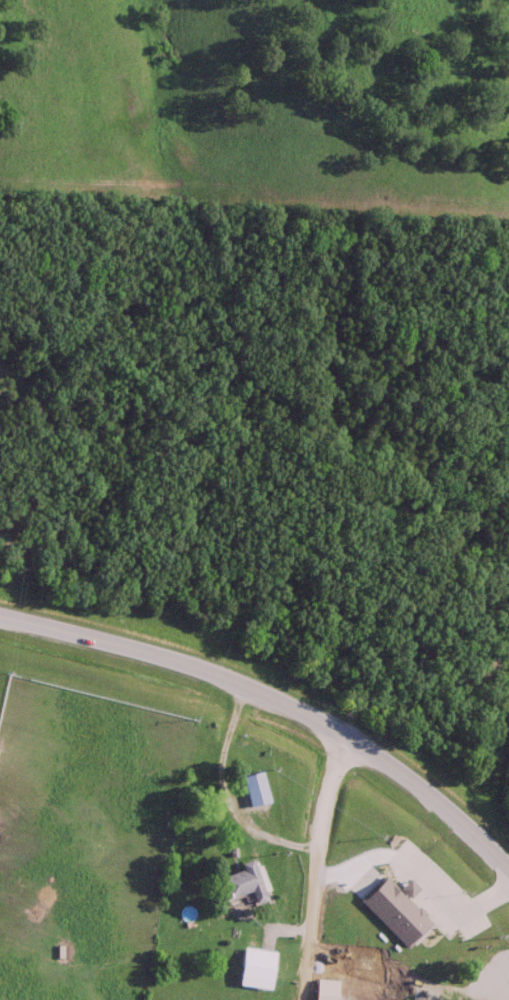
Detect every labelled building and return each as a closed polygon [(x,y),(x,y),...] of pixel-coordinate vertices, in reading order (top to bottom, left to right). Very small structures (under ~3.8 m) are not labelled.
[(269,804),(261,774),(241,779),(249,809),(269,804)] [(250,894),(254,906),(266,902),(253,862),(240,866),(242,872),(220,880),(228,902),(250,894)] [(335,887),(386,923),(380,931),(395,942),(400,935),(419,948),(427,937),(452,955),(448,961),(461,970),(478,947),(358,863),(348,877),(344,874),(335,887)] [(271,984),(275,954),(243,950),(239,979),(271,984)] [(315,982),(313,999),(380,999),(381,988),(315,982)]
